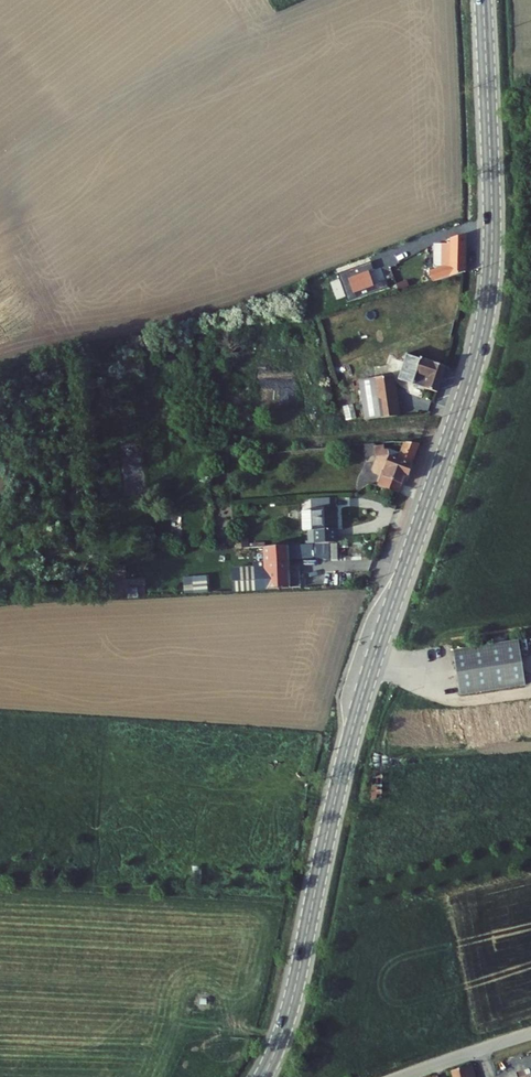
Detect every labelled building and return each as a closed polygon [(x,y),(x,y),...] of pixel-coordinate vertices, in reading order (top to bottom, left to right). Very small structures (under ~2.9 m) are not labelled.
[(451,250),(442,251),(441,270),(436,271),(429,273),(433,285),(464,275),(468,235),(452,239),(451,250)] [(369,271),(348,277),(353,293),(374,287),(369,271)] [(451,350),(426,344),(426,345),(411,342),(405,367),(420,371),(420,370),(433,373),(432,374),(445,377),(451,350)] [(377,374),(364,378),(375,416),(405,408),(394,368),(377,373),(377,374)] [(425,438),(409,435),(406,446),(393,442),(389,442),(389,439),(379,441),(378,439),(369,440),(371,454),(390,451),(394,453),(386,475),(389,476),(386,485),(405,490),(412,470),(414,471),(425,438)] [(343,496),(318,498),(322,529),(346,526),(343,496)] [(294,547),(269,550),(270,554),(259,555),(260,563),(271,562),(274,590),(308,588),(306,572),(296,572),(294,547)] [(260,563),(238,565),(241,593),(274,590),(271,562),(260,563)] [(209,593),(209,577),(194,577),(194,593),(209,593)] [(453,646),(459,693),(525,685),(520,638),(453,646)] [(371,799),(383,799),(383,774),(372,774),(371,799)]
